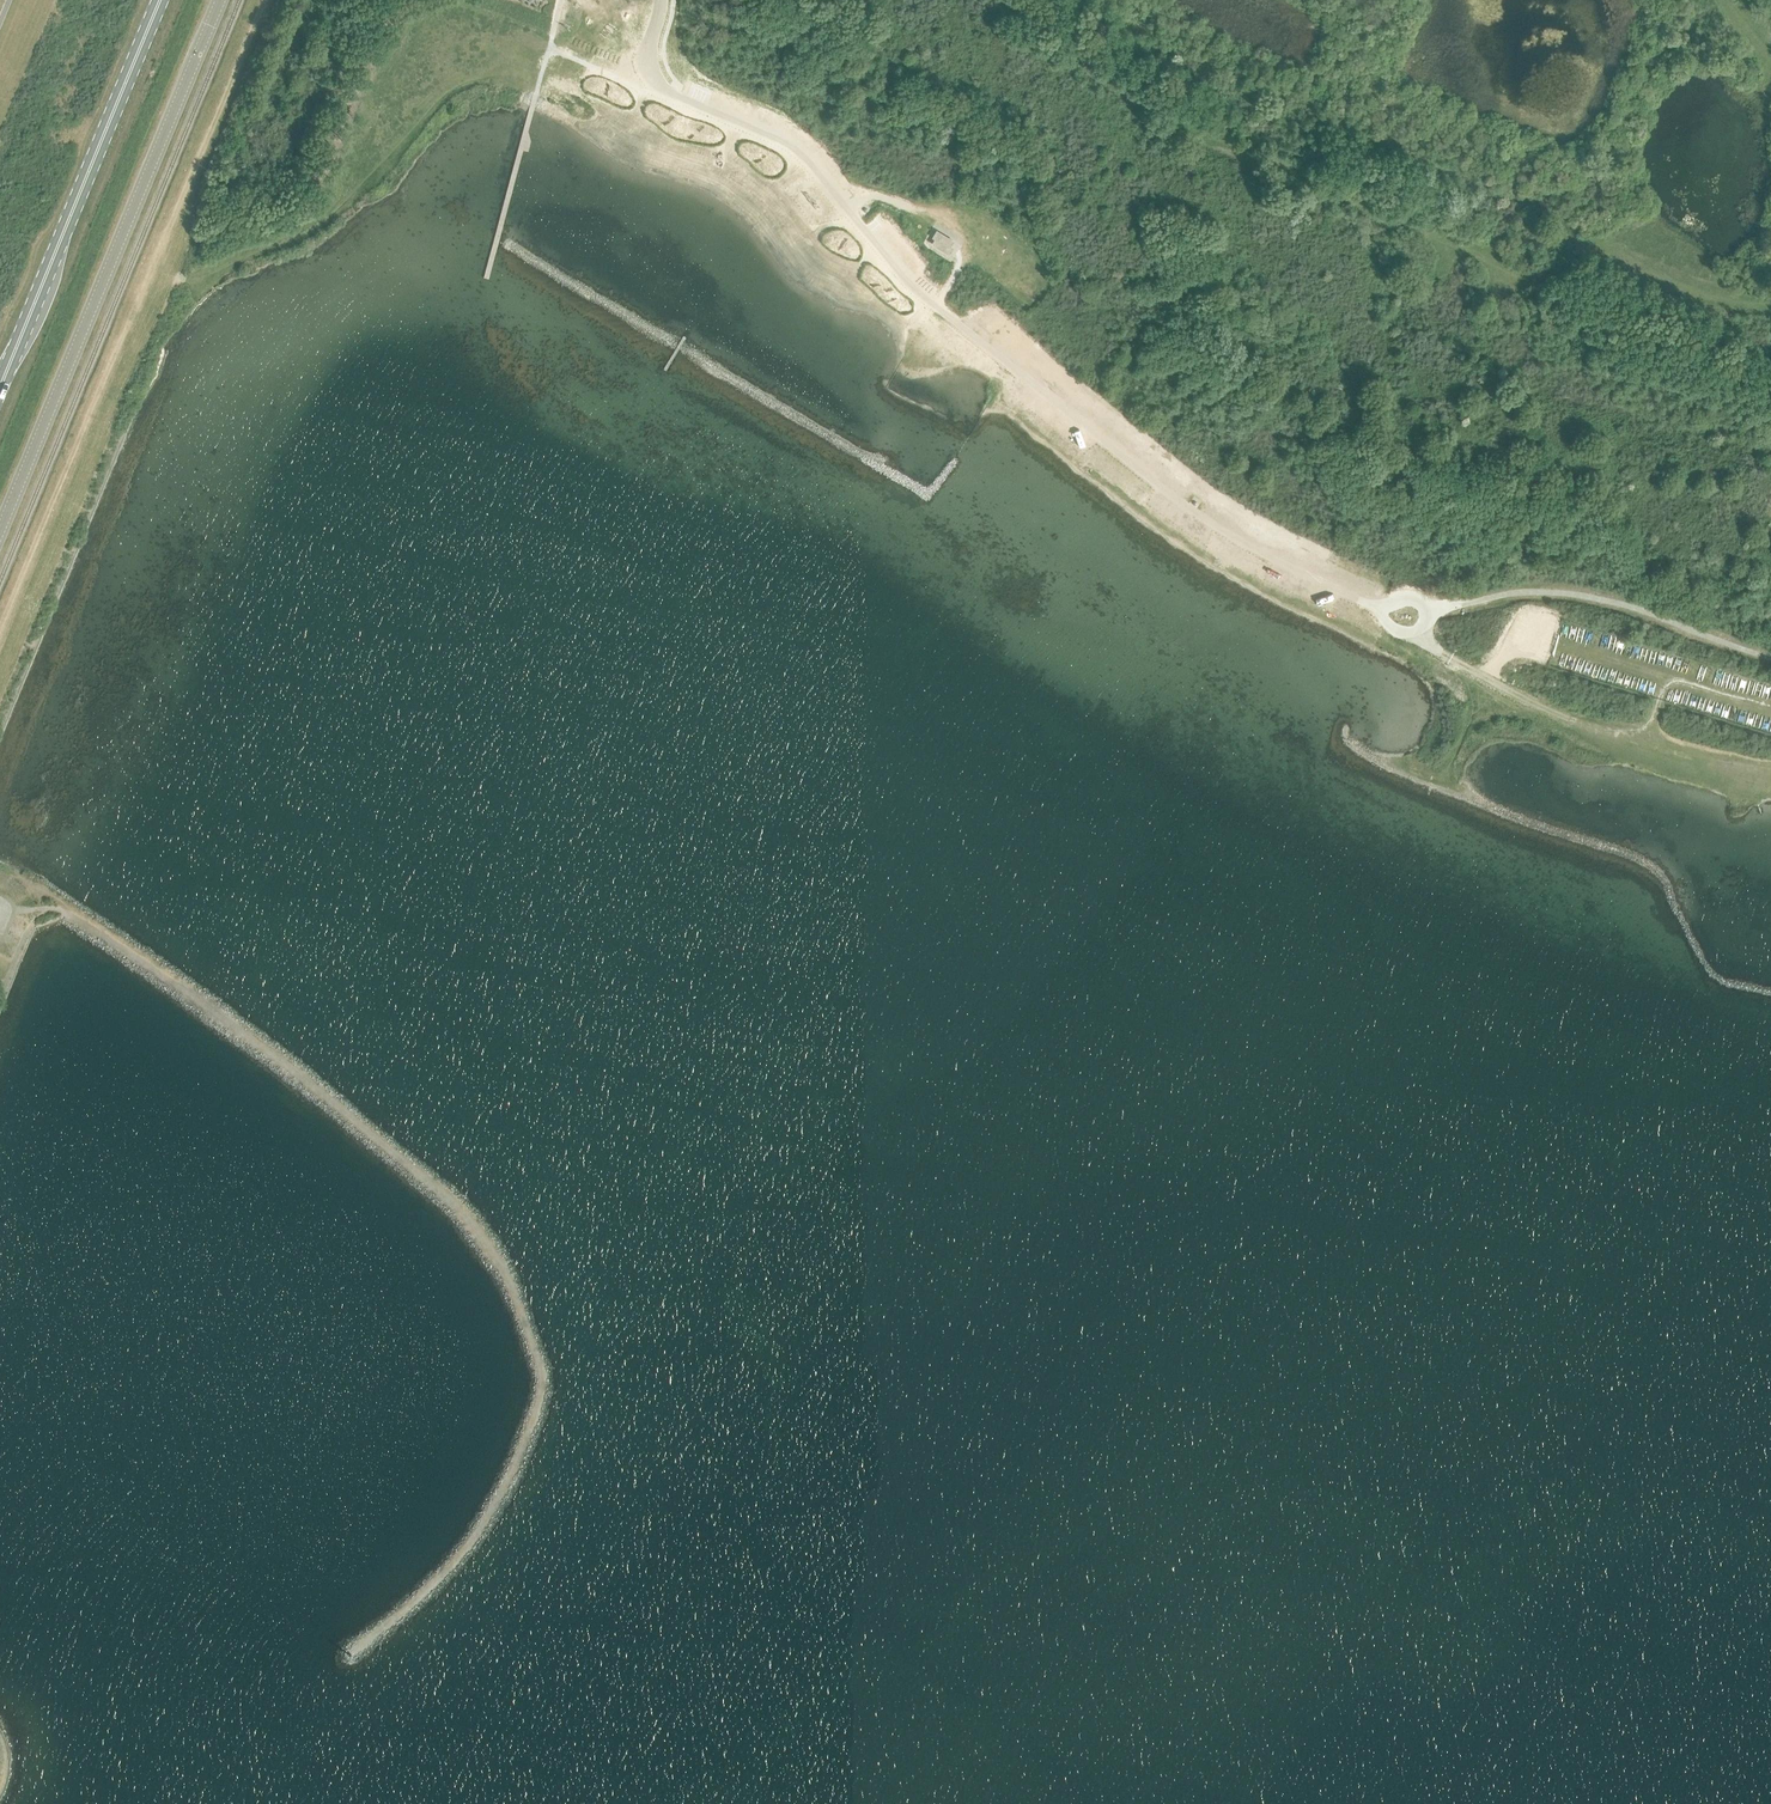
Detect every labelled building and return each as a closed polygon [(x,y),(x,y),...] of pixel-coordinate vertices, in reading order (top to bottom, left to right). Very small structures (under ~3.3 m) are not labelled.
[(938,240),(935,244),(948,252),(951,247),(949,245),(952,240),(939,232),(936,238),(938,240)]
